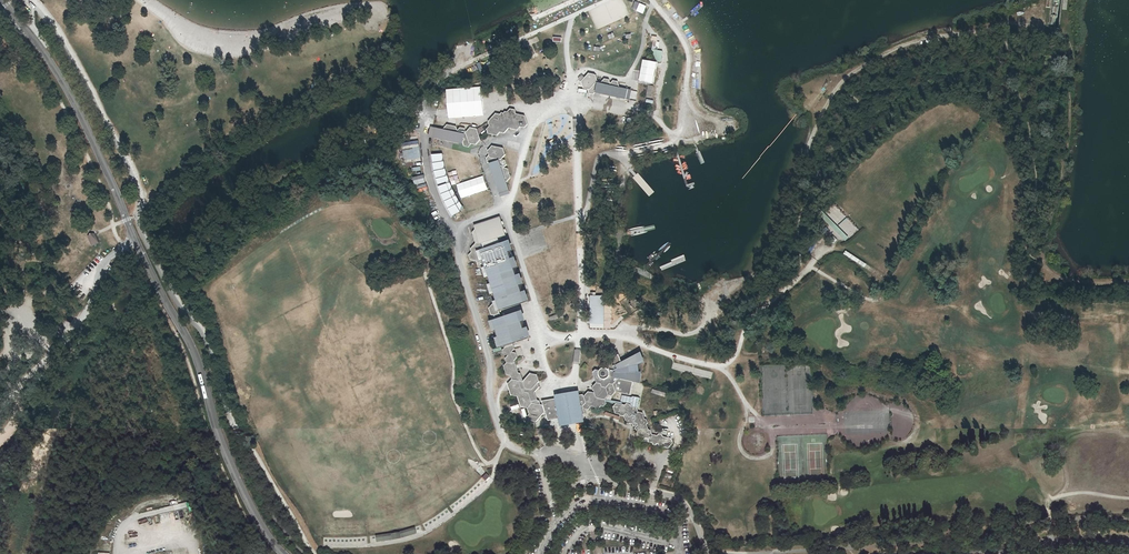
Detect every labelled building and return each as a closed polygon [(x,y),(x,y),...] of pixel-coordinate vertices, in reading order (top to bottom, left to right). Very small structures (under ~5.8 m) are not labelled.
[(634,1),(631,9),(643,14),(646,5),(634,1)] [(658,62),(643,60),(639,81),(654,84),(658,62)] [(595,93),(630,100),(632,90),(620,88),(618,82),(613,81),(610,84),(609,80),(604,79),(602,82),(598,81),(596,75),(589,73),(581,82),(583,89),(587,89),(589,94),(594,95),(595,93)] [(489,126),(486,130),(488,134),(497,136),(500,133),(504,134),(509,129),(517,131),(520,127),(525,128),(528,125),(525,116),(516,114),(515,110),(510,109),(507,112),(505,112),(504,113),(501,113),(500,114),(495,114),(488,122),(489,126)] [(428,137),(463,144),(464,146),(469,148),(472,144),(476,145),(481,140),(477,129),(470,128),(466,133),(466,132),(465,128),(460,128),(458,130),(456,127),(447,125),(443,130),(431,127),(428,137)] [(414,166),(414,163),(422,161),(419,141),(407,143),(408,150),(403,151),(406,168),(414,166)] [(489,164),(500,197),(510,194),(506,182),(511,178),(508,169),(504,168),(507,165),(505,160),(501,159),(505,155),(503,148),(492,146),(487,151),(489,155),(486,159),(487,163),(489,164)] [(445,201),(453,216),(464,209),(457,196),(450,183),(445,169),(443,154),(432,155),(434,170),(439,187),(445,201)] [(413,169),(413,173),(418,172),(418,176),(414,177),(415,185),(425,184),(423,167),(413,169)] [(816,212),(845,241),(849,238),(819,208),(816,212)] [(472,233),(476,243),(480,245),(482,250),(500,244),(498,238),(506,236),(500,217),(474,225),(475,229),(472,233)] [(95,233),(88,237),(93,246),(100,243),(95,233)] [(833,236),(829,240),(833,244),(837,240),(833,236)] [(495,320),(501,318),(499,311),(530,301),(527,291),(522,293),(519,286),(524,284),(521,274),(516,276),(514,269),(519,267),(516,258),(511,259),(508,252),(513,251),(510,241),(500,244),(482,250),(480,245),(476,243),(470,249),(471,252),(468,255),(470,260),(476,261),(478,268),(482,268),(485,278),(488,277),(490,284),(487,285),(491,295),(494,294),(496,301),(493,302),(493,303),(488,309),(491,315),(494,316),(495,320)] [(809,252),(815,244),(812,242),(807,250),(809,252)] [(846,251),(844,254),(882,279),(885,276),(846,251)] [(604,324),(605,296),(590,296),(589,324),(604,324)] [(503,347),(513,343),(524,339),(531,337),(528,327),(523,329),(521,322),(526,321),(523,311),(501,318),(495,320),(489,322),(492,332),(496,330),(498,337),(495,338),(498,348),(501,347),(503,347)] [(513,343),(503,347),(505,347),(502,350),(504,355),(508,356),(505,359),(506,363),(503,366),(506,375),(511,376),(511,377),(512,380),(507,384),(511,395),(517,397),(521,407),(527,409),(529,415),(528,416),(529,421),(536,422),(545,412),(543,406),(540,405),(539,401),(537,401),(534,392),(539,387),(537,383),(539,381),(537,375),(530,373),(523,381),(520,373),(518,373),(518,372),(514,361),(517,357),(516,353),(512,352),(514,349),(513,343)] [(610,384),(613,385),(618,379),(633,382),(641,384),(642,372),(639,372),(638,365),(645,363),(641,352),(621,362),(619,354),(612,361),(610,363),(609,366),(608,370),(607,368),(604,368),(602,368),(601,369),(599,371),(595,370),(593,373),(594,376),(595,380),(596,383),(601,384),(602,387),(606,388),(610,384)] [(630,395),(633,382),(618,379),(613,385),(616,392),(630,395)] [(601,384),(596,383),(592,387),(594,393),(588,392),(584,396),(583,395),(580,395),(583,415),(586,415),(584,409),(588,410),(591,406),(595,408),(596,410),(599,410),(601,407),(603,407),(607,404),(606,402),(605,400),(609,396),(612,396),(616,392),(613,385),(610,384),(606,388),(602,387),(601,384)] [(541,401),(543,406),(545,412),(548,421),(559,419),(560,427),(579,424),(584,423),(583,415),(580,395),(579,391),(574,392),(555,395),(555,399),(541,401)] [(631,406),(637,408),(639,397),(632,396),(632,397),(622,395),(621,401),(631,403),(631,404),(630,404),(631,406)] [(636,427),(635,428),(638,439),(643,440),(645,438),(648,439),(649,442),(652,443),(652,445),(655,445),(656,443),(658,444),(659,447),(663,448),(663,447),(668,448),(673,443),(671,438),(662,436),(662,434),(658,433),(657,435),(652,434),(650,430),(648,429),(647,424),(648,423),(647,419),(645,419),(643,413),(638,412),(637,408),(631,406),(630,404),(626,403),(625,405),(622,404),(616,403),(616,404),(613,407),(615,413),(620,414),(620,415),(624,416),(626,424),(629,424),(630,423),(633,424),(633,426),(636,427)] [(480,476),(485,473),(481,466),(475,469),(480,476)] [(391,535),(375,537),(376,542),(400,538),(416,534),(415,529),(400,533),(391,535)]
